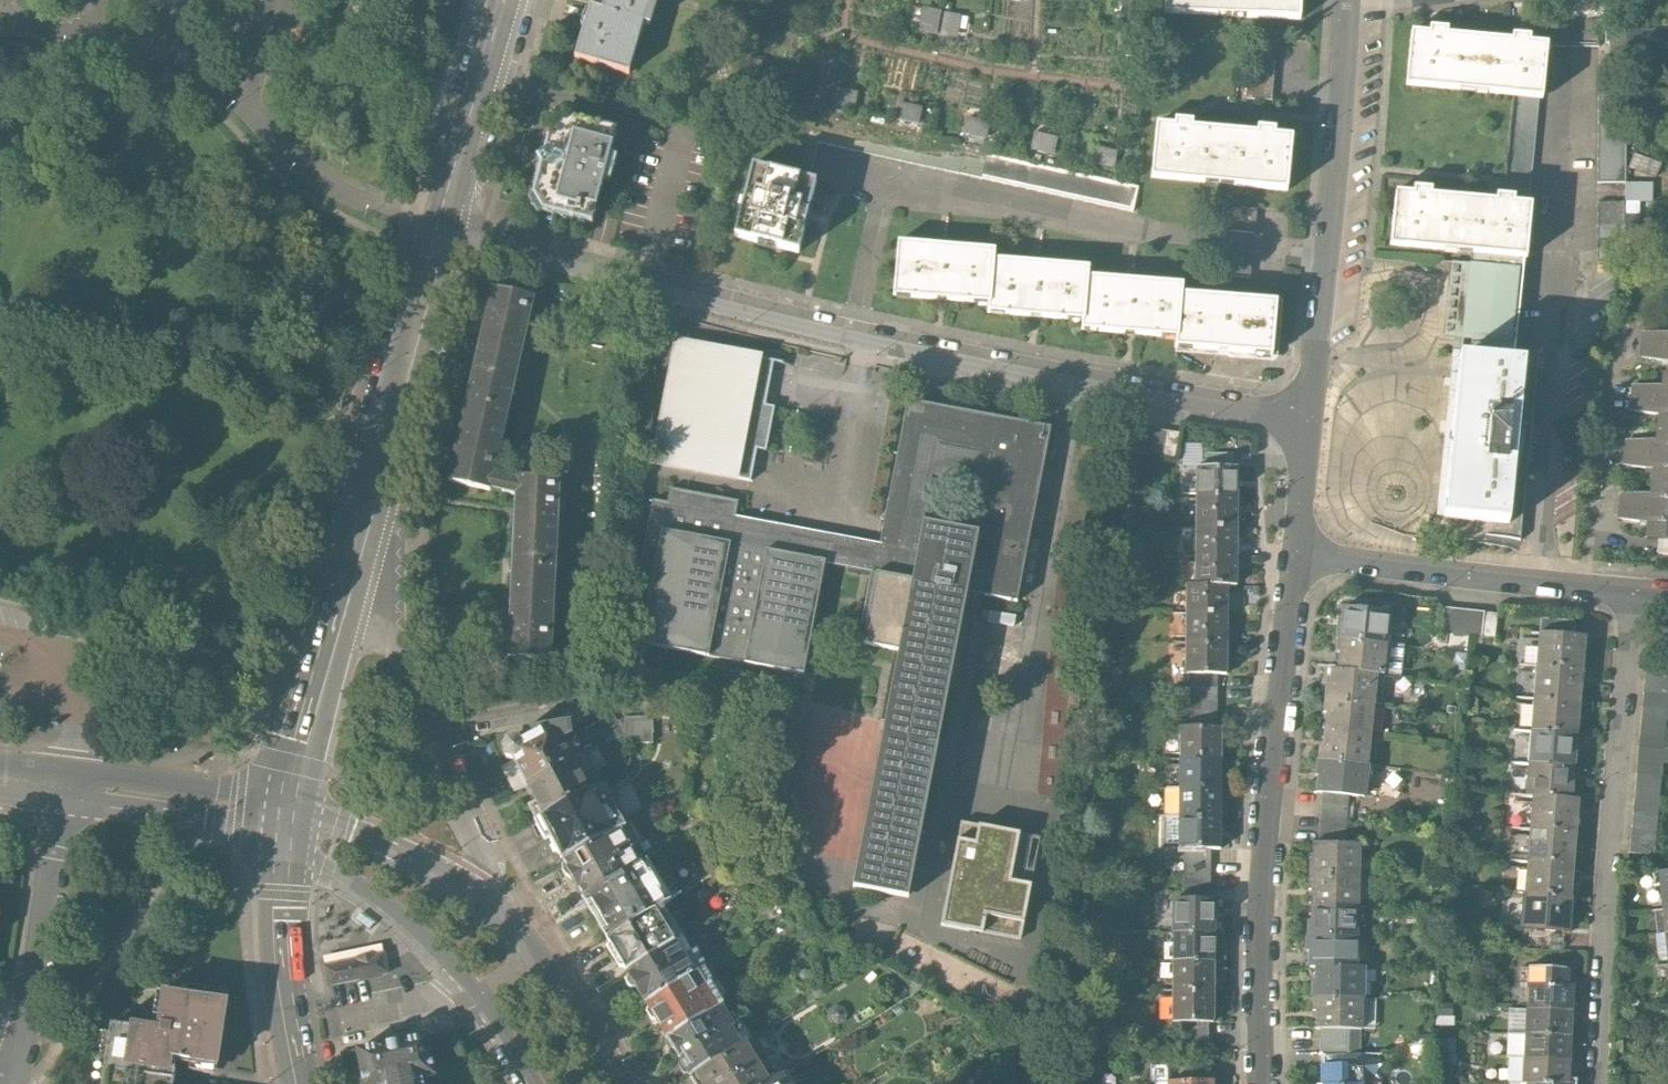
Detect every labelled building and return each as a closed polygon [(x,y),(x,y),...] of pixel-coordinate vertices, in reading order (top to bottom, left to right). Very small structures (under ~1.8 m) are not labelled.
[(597,11),(644,25),(650,27),(658,0),(600,0),(597,11)] [(778,15),(781,0),(766,0),(763,12),(778,15)] [(1123,10),(1138,11),(1138,0),(1123,0),(1123,10)] [(1165,13),(1232,16),(1233,0),(1165,0),(1165,13)] [(1232,16),(1300,19),(1301,0),(1233,0),(1232,16)] [(597,11),(591,9),(576,60),(629,75),(644,25),(597,11)] [(936,37),(940,13),(924,11),(919,34),(936,37)] [(961,18),(944,15),(940,38),(957,41),(961,18)] [(1430,33),(1411,31),(1405,86),(1474,93),(1479,39),(1448,36),(1448,29),(1430,27),(1430,33)] [(1122,34),(1122,51),(1137,52),(1137,34),(1122,34)] [(1510,42),(1479,39),(1474,93),(1543,100),(1549,46),(1530,44),(1531,37),(1510,35),(1510,42)] [(742,79),(757,82),(761,63),(746,60),(742,79)] [(858,94),(834,89),(830,106),(855,111),(858,94)] [(922,109),(898,104),(894,121),(919,126),(922,109)] [(1133,213),(1138,189),(799,113),(785,173),(810,179),(818,142),(1133,213)] [(553,114),(541,162),(609,179),(622,132),(553,114)] [(989,123),(966,118),(963,136),(986,141),(989,123)] [(1225,131),(1192,128),(1192,122),(1183,121),(1176,120),(1175,126),(1158,124),(1152,177),(1219,183),(1225,131)] [(1258,134),(1225,131),(1219,183),(1287,190),(1292,138),(1274,136),(1275,130),(1267,129),(1258,129),(1258,134)] [(1058,138),(1034,133),(1030,151),(1054,156),(1058,138)] [(1113,170),(1118,152),(1094,146),(1090,165),(1113,170)] [(541,162),(529,209),(597,227),(609,179),(541,162)] [(1622,177),(1622,162),(1599,162),(1599,177),(1622,177)] [(815,183),(753,168),(736,236),(798,252),(815,183)] [(1626,180),(1625,198),(1653,199),(1653,180),(1626,180)] [(1413,191),(1394,189),(1387,243),(1456,251),(1462,198),(1431,194),(1432,187),(1424,186),(1414,185),(1413,191)] [(1493,202),(1462,198),(1456,251),(1479,254),(1525,260),(1532,206),(1513,204),(1514,196),(1503,195),(1494,194),(1493,202)] [(1601,200),(1602,241),(1639,241),(1638,199),(1601,200)] [(1258,208),(1232,205),(1230,230),(1255,233),(1258,208)] [(995,251),(899,243),(894,295),(990,303),(994,260),(995,251)] [(1253,253),(1228,250),(1225,275),(1250,278),(1253,253)] [(1515,351),(1525,260),(1479,254),(1466,346),(1515,351)] [(1089,268),(994,260),(990,303),(989,312),(1084,320),(1088,277),(1089,268)] [(489,273),(475,338),(519,347),(533,283),(489,273)] [(1182,285),(1088,277),(1084,320),(1083,330),(1178,338),(1182,294),(1182,285)] [(1276,302),(1182,294),(1178,338),(1177,347),(1272,355),(1276,302)] [(1666,326),(1665,337),(1640,339),(1639,351),(1667,355),(1667,326),(1666,326)] [(475,338),(461,403),(505,412),(519,347),(475,338)] [(773,358),(679,341),(657,462),(749,478),(755,446),(761,447),(767,448),(775,406),(770,405),(765,404),(773,358)] [(1515,351),(1466,346),(1449,508),(1516,515),(1533,353),(1515,351)] [(1639,351),(1638,362),(1660,370),(1660,382),(1667,383),(1667,355),(1639,351)] [(1660,382),(1658,394),(1632,394),(1630,404),(1667,410),(1667,383),(1660,382)] [(907,899),(964,602),(966,591),(976,593),(1017,601),(1051,425),(908,398),(885,517),(881,541),(860,537),(737,513),(739,500),(670,487),(667,500),(652,497),(639,567),(654,569),(639,643),(707,656),(744,663),(801,674),(806,650),(816,597),(824,558),(866,566),(876,568),(861,646),(899,653),(886,722),(859,861),(854,889),(907,899)] [(461,403),(447,467),(491,477),(495,459),(505,412),(461,403)] [(1630,404),(1629,417),(1655,423),(1653,438),(1667,440),(1667,410),(1630,404)] [(1128,419),(1124,445),(1181,454),(1185,428),(1128,419)] [(1653,438),(1652,450),(1624,450),(1622,462),(1667,468),(1667,440),(1653,438)] [(1199,458),(1199,486),(1244,487),(1244,458),(1199,458)] [(515,462),(495,459),(491,477),(514,480),(515,462)] [(514,480),(512,523),(560,525),(563,464),(515,462),(514,480)] [(1622,462),(1622,473),(1648,479),(1646,495),(1667,497),(1667,468),(1622,462)] [(1199,486),(1198,515),(1243,516),(1244,487),(1199,486)] [(1646,495),(1645,503),(1619,502),(1617,514),(1667,523),(1667,497),(1646,495)] [(1617,514),(1617,527),(1642,535),(1640,551),(1667,554),(1667,523),(1617,514)] [(1198,515),(1198,544),(1243,544),(1243,516),(1198,515)] [(512,523),(509,584),(557,587),(560,525),(512,523)] [(1198,544),(1197,574),(1233,574),(1242,574),(1243,544),(1198,544)] [(1189,573),(1188,605),(1232,605),(1233,574),(1197,574),(1189,573)] [(509,584),(506,646),(554,648),(557,587),(509,584)] [(1390,635),(1394,604),(1344,598),(1340,629),(1390,635)] [(1188,605),(1188,635),(1232,636),(1232,605),(1188,605)] [(1451,608),(1445,608),(1442,631),(1452,633),(1468,634),(1494,637),(1497,614),(1491,613),(1477,611),(1464,610),(1451,608)] [(1386,666),(1390,635),(1340,629),(1336,660),(1386,666)] [(1583,669),(1586,636),(1540,632),(1537,665),(1583,669)] [(1449,650),(1466,652),(1468,634),(1452,633),(1449,650)] [(1188,635),(1187,665),(1232,666),(1232,636),(1188,635)] [(1647,655),(1647,661),(1646,674),(1645,687),(1643,701),(1642,714),(1641,727),(1640,741),(1638,753),(1637,767),(1636,780),(1635,794),(1634,807),(1632,820),(1631,833),(1630,846),(1629,853),(1655,855),(1663,763),(1667,763),(1667,758),(1667,750),(1664,750),(1667,707),(1667,656),(1647,655)] [(1383,697),(1386,666),(1336,660),(1332,691),(1383,697)] [(1580,701),(1583,669),(1537,665),(1534,698),(1580,701)] [(1379,728),(1383,697),(1332,691),(1329,722),(1379,728)] [(1577,734),(1580,701),(1534,698),(1532,730),(1577,734)] [(574,729),(570,733),(580,752),(627,732),(626,744),(655,746),(655,717),(629,718),(620,707),(574,729)] [(513,759),(527,783),(580,752),(570,733),(574,729),(573,717),(560,720),(521,739),(515,739),(508,741),(503,747),(506,758),(513,759)] [(1226,750),(1226,720),(1182,719),(1182,749),(1226,750)] [(1375,759),(1379,728),(1329,722),(1325,753),(1375,759)] [(1575,767),(1577,734),(1532,730),(1529,763),(1575,767)] [(1226,780),(1226,750),(1182,749),(1182,779),(1226,780)] [(527,783),(542,815),(594,784),(580,752),(527,783)] [(1371,790),(1375,759),(1325,753),(1321,784),(1371,790)] [(1572,799),(1575,767),(1529,763),(1526,795),(1534,796),(1572,799)] [(1225,809),(1226,780),(1182,779),(1181,809),(1225,809)] [(542,815),(566,857),(619,826),(594,784),(542,815)] [(1577,832),(1580,800),(1572,799),(1534,796),(1531,828),(1577,832)] [(1225,839),(1225,809),(1181,809),(1181,839),(1225,839)] [(566,857),(585,893),(638,862),(639,842),(647,838),(634,816),(619,826),(566,857)] [(1041,836),(962,821),(941,926),(1020,942),(1041,836)] [(1574,864),(1577,832),(1531,828),(1529,861),(1574,864)] [(1365,869),(1365,838),(1314,838),(1314,869),(1365,869)] [(585,893),(609,934),(663,902),(670,898),(645,857),(638,862),(585,893)] [(1571,897),(1574,864),(1529,861),(1526,893),(1571,897)] [(1365,900),(1365,869),(1314,869),(1315,900),(1365,900)] [(1653,872),(1654,885),(1660,885),(1663,910),(1667,910),(1667,871),(1653,872)] [(1176,892),(1175,923),(1220,923),(1220,892),(1176,892)] [(1569,930),(1571,897),(1526,893),(1523,927),(1569,930)] [(1366,930),(1365,900),(1315,900),(1315,931),(1366,930)] [(609,934),(627,971),(681,939),(663,902),(609,934)] [(1663,910),(1663,914),(1655,915),(1657,935),(1667,934),(1667,910),(1663,910)] [(1175,923),(1175,954),(1220,954),(1220,923),(1175,923)] [(1366,961),(1366,930),(1315,931),(1315,962),(1366,961)] [(1657,935),(1659,940),(1661,945),(1667,948),(1667,958),(1667,934),(1657,935)] [(627,971),(646,1002),(700,970),(681,939),(627,971)] [(396,944),(338,959),(343,980),(402,965),(396,944)] [(1175,954),(1175,984),(1220,984),(1220,954),(1175,954)] [(1366,992),(1366,961),(1315,962),(1315,993),(1366,992)] [(1574,980),(1574,962),(1530,961),(1529,1003),(1579,1004),(1580,980),(1574,980)] [(646,1002),(670,1040),(724,1008),(700,970),(646,1002)] [(1175,984),(1175,1015),(1219,1015),(1220,984),(1175,984)] [(103,1083),(175,1083),(179,1059),(219,1065),(229,998),(160,989),(155,1026),(112,1020),(103,1083)] [(1366,1023),(1366,992),(1315,993),(1316,1024),(1366,1023)] [(1578,1031),(1579,1004),(1529,1003),(1528,1030),(1578,1031)] [(670,1040),(689,1074),(744,1042),(724,1008),(670,1040)] [(1578,1056),(1578,1031),(1528,1030),(1528,1055),(1578,1056)] [(357,1049),(364,1083),(386,1083),(425,1077),(437,1074),(429,1035),(357,1049)] [(697,1083),(764,1083),(771,1080),(744,1042),(689,1074),(697,1083)] [(1577,1080),(1578,1056),(1528,1055),(1527,1079),(1577,1080)] [(1318,1083),(1368,1083),(1368,1078),(1352,1078),(1352,1058),(1323,1058),(1324,1079),(1318,1079),(1318,1083)] [(788,1070),(771,1080),(764,1083),(796,1083),(788,1070)] [(1218,1073),(1153,1076),(1153,1083),(1218,1083),(1218,1073)]
